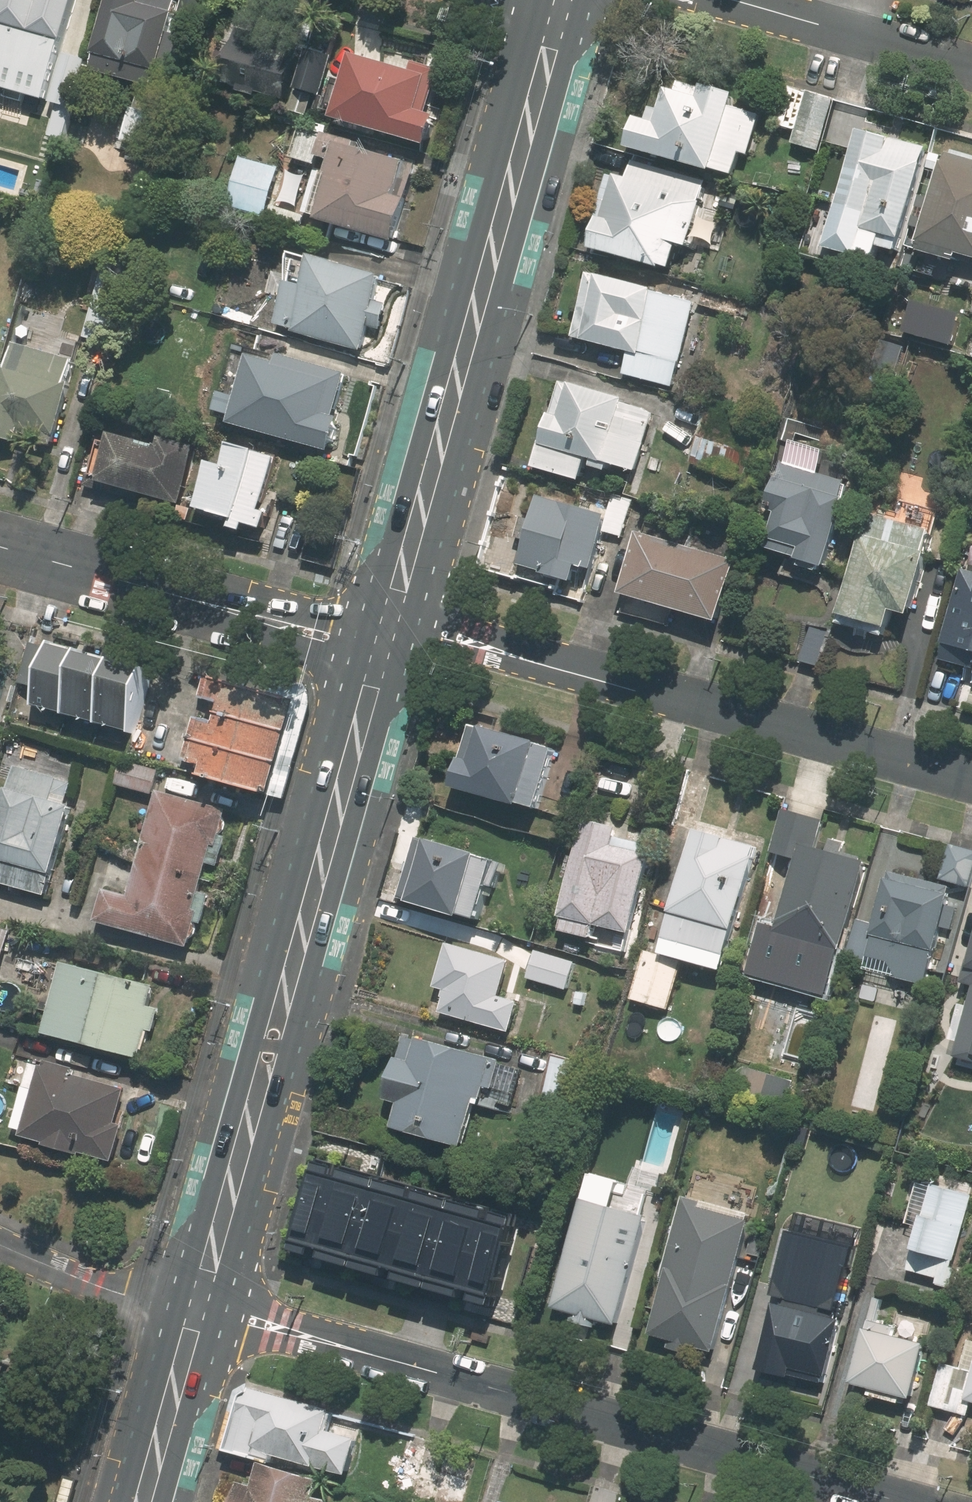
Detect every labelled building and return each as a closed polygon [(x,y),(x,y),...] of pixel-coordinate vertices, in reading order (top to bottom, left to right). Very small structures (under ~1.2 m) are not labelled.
[(73,0),(5,0),(0,19),(0,21),(3,22),(0,32),(0,57),(50,71),(59,37),(63,38),(73,0)] [(187,36),(169,31),(178,0),(110,0),(96,51),(98,52),(93,69),(148,84),(153,67),(158,69),(159,67),(177,72),(187,36)] [(178,14),(201,20),(207,0),(182,0),(178,14)] [(286,98),(300,44),(236,27),(222,80),(240,85),(239,90),(256,94),(257,90),(286,98)] [(320,94),(334,47),(308,40),(295,87),(297,88),(291,110),(308,115),(314,92),(320,94)] [(354,52),(335,116),(427,144),(437,114),(428,112),(441,67),(418,60),(415,70),(354,52)] [(58,54),(40,118),(59,123),(77,59),(58,54)] [(637,115),(628,145),(734,174),(741,151),(749,154),(760,112),(731,104),(734,91),(702,82),(701,85),(679,79),(676,89),(665,86),(659,108),(650,105),(647,118),(637,115)] [(834,100),(788,87),(777,126),(797,132),(796,136),(822,143),(834,100)] [(91,107),(78,103),(74,118),(87,122),(91,107)] [(162,114),(132,106),(123,139),(153,147),(162,114)] [(318,219),(392,240),(414,164),(353,146),(354,140),(327,132),(328,126),(317,123),(315,129),(301,125),(292,157),(317,164),(320,157),(330,160),(326,172),(331,173),(318,219)] [(897,249),(926,146),(860,128),(850,164),(823,156),(807,211),(835,219),(837,220),(834,231),(845,235),(844,243),(859,247),(862,239),(897,249)] [(919,240),(922,240),(920,248),(956,259),(958,251),(971,255),(971,159),(949,152),(946,159),(942,159),(919,240)] [(228,206),(264,216),(278,166),(242,157),(228,206)] [(610,173),(590,246),(661,266),(662,264),(671,266),(678,242),(688,245),(706,179),(633,160),(628,177),(615,173),(614,175),(610,173)] [(188,197),(214,205),(224,171),(197,164),(188,197)] [(296,330),(360,348),(381,273),(314,254),(305,285),(288,280),(276,323),(296,328),(296,330)] [(630,350),(624,373),(672,385),(678,361),(680,362),(696,301),(654,290),(654,287),(598,273),(597,275),(589,273),(573,335),(630,350)] [(0,379),(0,436),(17,441),(19,435),(54,444),(71,381),(69,381),(76,358),(15,341),(8,365),(4,364),(0,379)] [(232,422),(329,448),(338,416),(333,415),(345,372),(279,354),(277,362),(251,355),(232,422)] [(621,402),(623,397),(571,381),(570,383),(560,381),(534,466),(580,480),(588,455),(595,457),(592,464),(608,469),(610,462),(636,470),(654,412),(621,402)] [(753,485),(758,469),(748,466),(761,426),(708,409),(691,462),(743,479),(742,482),(753,485)] [(141,490),(180,501),(191,461),(156,451),(156,448),(139,444),(140,439),(111,431),(99,477),(87,474),(84,485),(139,500),(141,490)] [(260,509),(274,458),(252,452),(253,449),(229,442),(223,465),(208,461),(196,505),(234,516),(231,526),(243,529),(245,523),(262,527),(266,511),(260,509)] [(846,528),(854,502),(842,499),(848,479),(782,461),(770,505),(779,508),(767,546),(802,558),(800,565),(819,571),(822,564),(824,565),(835,525),(846,528)] [(592,568),(606,514),(539,495),(532,519),(516,515),(510,535),(526,540),(520,563),(573,578),(578,564),(592,568)] [(927,552),(933,529),(871,512),(866,534),(862,533),(840,611),(841,611),(838,622),(885,636),(888,624),(892,608),(912,614),(929,552),(927,552)] [(686,545),(638,532),(621,592),(720,618),(736,560),(731,558),(734,546),(689,534),(686,545)] [(966,570),(945,643),(947,643),(943,659),(971,667),(971,571),(966,570)] [(34,705),(136,734),(154,671),(52,643),(50,647),(32,642),(21,683),(39,687),(34,705)] [(292,700),(204,676),(198,696),(214,700),(209,719),(195,715),(183,758),(197,762),(193,774),(265,794),(292,700)] [(461,757),(454,785),(519,803),(538,808),(553,752),(535,748),(537,739),(472,721),(462,758),(461,757)] [(158,771),(122,761),(116,784),(152,795),(158,771)] [(45,895),(70,806),(63,804),(69,782),(14,767),(8,788),(6,787),(0,808),(0,882),(45,895)] [(227,810),(159,791),(130,896),(106,889),(97,921),(188,946),(195,921),(202,923),(210,894),(199,891),(207,862),(219,865),(227,837),(220,835),(227,810)] [(829,851),(816,847),(824,820),(784,809),(772,851),(799,859),(779,932),(809,940),(806,952),(768,975),(786,1005),(808,992),(822,996),(832,963),(826,962),(831,946),(843,949),(867,862),(860,859),(863,847),(832,838),(829,851)] [(632,932),(652,844),(615,836),(617,827),(585,819),(576,858),(570,856),(565,878),(570,880),(562,915),(565,916),(562,931),(592,938),(596,923),(632,932)] [(724,969),(758,846),(696,830),(662,952),(645,947),(631,999),(668,1009),(683,958),(724,969)] [(415,837),(398,897),(478,919),(488,884),(494,887),(501,861),(415,837)] [(952,845),(944,876),(967,883),(971,864),(971,850),(952,845)] [(935,950),(951,887),(889,871),(873,934),(875,934),(866,967),(925,983),(933,950),(935,950)] [(554,927),(543,924),(540,936),(551,939),(554,927)] [(0,930),(0,967),(10,933),(0,930)] [(440,1012),(509,1031),(518,1002),(499,997),(509,961),(447,943),(435,987),(445,989),(443,996),(445,997),(440,1012)] [(575,961),(536,950),(528,978),(568,989),(575,961)] [(63,962),(44,1032),(139,1059),(147,1029),(152,1030),(158,1010),(147,1007),(153,987),(63,962)] [(587,995),(578,992),(575,1003),(584,1005),(587,995)] [(960,1052),(971,1055),(971,1009),(960,1052)] [(394,1126),(462,1145),(476,1095),(480,1096),(483,1085),(512,1093),(519,1067),(418,1038),(416,1042),(404,1038),(387,1099),(400,1102),(394,1126)] [(597,1071),(553,1058),(541,1098),(586,1110),(597,1071)] [(71,1068),(42,1060),(40,1066),(30,1063),(12,1127),(23,1130),(21,1135),(46,1142),(44,1146),(80,1156),(81,1152),(112,1161),(122,1125),(114,1122),(124,1089),(69,1074),(71,1068)] [(745,1067),(738,1093),(776,1104),(784,1078),(745,1067)] [(491,1303),(514,1206),(312,1157),(288,1254),(491,1303)] [(649,1264),(672,1184),(653,1178),(631,1259),(622,1257),(633,1218),(599,1209),(593,1233),(579,1229),(574,1243),(571,1242),(554,1307),(574,1313),(571,1321),(595,1327),(597,1320),(618,1325),(635,1260),(649,1264)] [(971,1196),(971,1195),(932,1184),(908,1270),(938,1278),(937,1283),(947,1286),(971,1196)] [(719,1219),(697,1213),(699,1205),(688,1202),(651,1333),(671,1340),(669,1349),(691,1355),(694,1346),(710,1351),(746,1223),(721,1216),(719,1219)] [(838,1319),(856,1246),(794,1231),(759,1369),(789,1376),(790,1375),(824,1383),(840,1319),(838,1319)] [(929,1336),(877,1321),(881,1306),(875,1304),(871,1319),(869,1329),(867,1328),(851,1383),(872,1389),(870,1396),(900,1404),(902,1397),(911,1400),(929,1336)] [(933,1405),(971,1415),(971,1411),(971,1340),(963,1368),(945,1363),(933,1405)] [(328,1430),(333,1413),(245,1388),(227,1454),(270,1466),(272,1455),(347,1476),(357,1438),(328,1430)] [(319,1481),(260,1465),(254,1489),(238,1485),(234,1501),(325,1501),(314,1499),(319,1481)] [(468,1480),(419,1466),(411,1497),(429,1501),(462,1501),(468,1480)] [(59,1501),(62,1501),(70,1501),(75,1482),(64,1480),(59,1501)]
